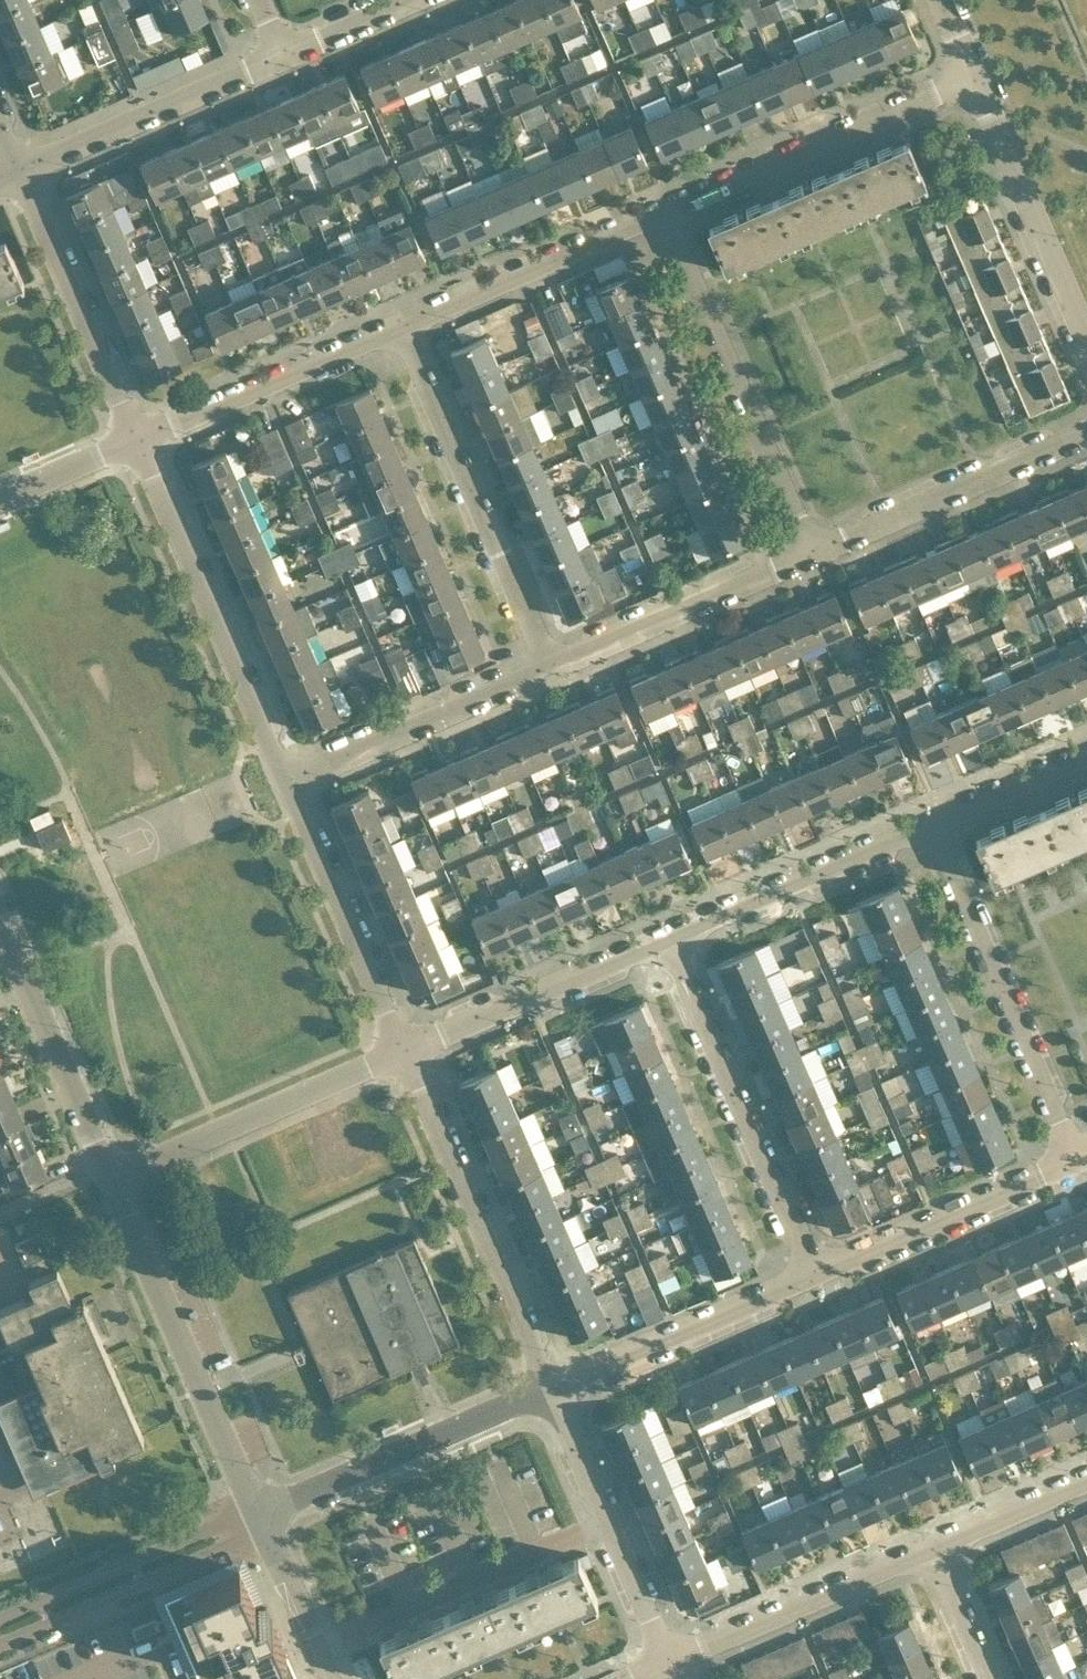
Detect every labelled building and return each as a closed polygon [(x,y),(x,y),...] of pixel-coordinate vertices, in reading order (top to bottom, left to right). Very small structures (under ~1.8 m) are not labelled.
[(29,0),(27,0),(0,12),(0,27),(6,40),(40,25),(29,0)] [(27,0),(0,0),(0,12),(27,0)] [(201,0),(169,0),(162,3),(151,8),(163,35),(207,16),(201,0)] [(513,0),(510,0),(487,10),(504,47),(529,36),(513,0)] [(543,0),(513,0),(529,36),(554,25),(543,0)] [(554,25),(561,41),(586,30),(574,0),(543,0),(554,25)] [(738,11),(749,6),(746,0),(733,0),(738,11)] [(807,0),(794,0),(798,8),(808,4),(807,0)] [(760,2),(749,6),(755,22),(766,17),(761,6),(760,2)] [(700,3),(689,8),(696,24),(707,19),(700,3)] [(749,6),(738,11),(745,26),(755,22),(749,6)] [(917,44),(908,23),(901,7),(875,18),(892,55),(917,44)] [(696,24),(689,8),(678,13),(685,29),(696,24)] [(111,25),(127,18),(123,9),(107,15),(111,25)] [(487,10),(462,21),(478,58),(485,74),(510,63),(504,47),(487,10)] [(140,47),(132,29),(127,18),(111,25),(124,53),(140,47)] [(892,55),(875,18),(850,29),(866,66),(892,55)] [(102,29),(98,20),(89,24),(82,27),(86,36),(102,29)] [(478,58),(462,21),(437,32),(453,70),(455,70),(454,69),(478,58)] [(52,51),(51,50),(40,25),(6,40),(17,66),(52,51)] [(649,25),(638,30),(645,45),(656,41),(649,25)] [(710,28),(699,32),(706,48),(717,43),(710,28)] [(114,57),(107,40),(102,29),(86,36),(99,64),(114,57)] [(866,66),(850,29),(824,40),(841,77),(866,66)] [(645,45),(638,30),(628,34),(634,50),(645,45)] [(453,70),(437,32),(411,43),(428,80),(434,95),(460,84),(455,70),(453,70)] [(706,48),(699,32),(689,37),(696,53),(706,48)] [(841,77),(824,40),(799,51),(815,89),(841,77)] [(428,80),(411,43),(386,54),(402,91),(428,80)] [(70,76),(61,55),(58,49),(52,51),(17,66),(29,93),(70,76)] [(667,65),(660,49),(649,54),(656,70),(667,65)] [(815,89),(799,51),(773,62),(790,100),(815,89)] [(179,54),(132,75),(139,90),(185,69),(179,54)] [(402,91),(386,54),(361,65),(377,102),(402,91)] [(656,70),(649,54),(638,59),(645,75),(656,70)] [(581,55),(570,60),(577,75),(588,71),(581,55)] [(570,60),(559,64),(566,80),(577,75),(570,60)] [(790,100),(773,62),(748,73),(764,111),(790,100)] [(344,72),(318,84),(334,121),(360,109),(344,72)] [(764,111),(748,73),(722,84),(739,122),(764,111)] [(529,78),(519,82),(526,98),(536,94),(529,78)] [(591,80),(580,85),(587,100),(598,95),(591,80)] [(526,98),(519,82),(509,86),(516,103),(526,98)] [(339,135),(333,121),(334,121),(318,84),(292,95),(309,131),(310,131),(316,145),(339,135)] [(739,122),(722,84),(697,96),(713,133),(739,122)] [(587,100),(580,85),(570,89),(577,105),(587,100)] [(309,131),(292,95),(267,106),(283,143),(309,131)] [(713,133),(697,96),(671,107),(688,144),(713,133)] [(540,102),(530,107),(537,122),(547,118),(540,102)] [(481,103),(470,108),(477,125),(489,120),(481,103)] [(283,143),(267,106),(242,117),(258,154),(283,143)] [(537,122),(530,107),(519,111),(526,127),(537,122)] [(688,144),(671,107),(646,118),(662,155),(688,144)] [(458,109),(443,116),(450,131),(465,125),(467,129),(477,125),(470,108),(460,112),(458,109)] [(258,154),(242,117),(216,128),(233,165),(258,154)] [(477,125),(484,140),(496,135),(489,120),(477,125)] [(428,121),(418,126),(425,142),(435,137),(428,121)] [(484,140),(477,125),(467,129),(474,145),(484,140)] [(645,162),(629,126),(629,125),(603,136),(619,173),(645,162)] [(425,142),(418,126),(408,130),(415,146),(425,142)] [(233,165),(216,128),(191,139),(207,176),(233,165)] [(619,173),(603,136),(578,147),(594,184),(619,173)] [(207,176),(191,139),(166,150),(182,187),(190,202),(202,197),(195,181),(207,176)] [(907,141),(867,158),(840,170),(857,209),(922,180),(924,185),(927,184),(908,139),(907,140),(907,141)] [(380,142),(349,155),(357,172),(387,159),(380,142)] [(439,146),(429,150),(436,167),(446,163),(439,146)] [(594,184),(578,147),(552,158),(569,195),(594,184)] [(182,187),(166,150),(140,161),(156,198),(182,187)] [(436,167),(429,150),(419,155),(426,171),(436,167)] [(357,172),(349,155),(324,166),(331,183),(357,172)] [(569,195),(552,158),(527,169),(543,206),(569,195)] [(543,206),(527,169),(502,180),(518,217),(543,206)] [(497,170),(471,181),(476,191),(493,229),(518,217),(502,180),(497,170)] [(857,209),(840,170),(775,199),(791,237),(857,209)] [(309,174),(299,178),(306,194),(316,190),(309,174)] [(64,180),(69,193),(81,187),(76,175),(64,180)] [(77,220),(112,206),(128,199),(144,192),(140,182),(114,193),(107,176),(81,187),(69,193),(66,194),(77,220)] [(371,176),(360,180),(367,197),(377,192),(371,176)] [(306,194),(299,178),(289,182),(296,199),(306,194)] [(367,197),(360,180),(350,185),(357,201),(367,197)] [(990,216),(979,190),(938,208),(950,234),(990,216)] [(493,229),(476,191),(451,202),(467,240),(493,229)] [(149,203),(144,192),(128,199),(133,210),(149,203)] [(320,198),(310,202),(317,219),(327,214),(320,198)] [(260,199),(250,204),(257,220),(268,216),(260,199)] [(728,272),(729,272),(731,271),(729,266),(791,237),(775,199),(709,228),(709,227),(708,228),(728,272)] [(317,219),(310,202),(300,207),(307,223),(317,219)] [(467,240),(451,202),(425,214),(442,251),(467,240)] [(257,220),(250,204),(239,209),(246,225),(257,220)] [(123,232),(112,206),(77,220),(89,247),(123,232)] [(275,232),(268,216),(257,220),(264,236),(275,232)] [(1002,242),(990,216),(950,234),(961,259),(1002,242)] [(207,218),(197,222),(204,238),(214,234),(207,218)] [(264,236),(257,220),(246,225),(254,241),(264,236)] [(424,258),(408,221),(383,232),(399,269),(424,258)] [(204,238),(197,222),(187,226),(194,243),(204,238)] [(932,228),(923,232),(928,244),(937,240),(932,228)] [(135,259),(123,232),(89,247),(101,274),(135,259)] [(399,269),(383,232),(358,243),(374,280),(399,269)] [(146,242),(150,252),(167,245),(163,235),(146,242)] [(374,280),(358,243),(347,247),(342,236),(327,242),(332,254),(349,291),(374,280)] [(4,240),(0,242),(0,288),(19,280),(21,285),(23,284),(4,240)] [(943,252),(937,240),(928,244),(933,256),(943,252)] [(218,242),(208,247),(215,263),(225,259),(218,242)] [(1013,267),(1002,242),(961,259),(972,285),(1013,267)] [(171,257),(167,245),(150,252),(155,263),(171,257)] [(215,263),(208,247),(198,251),(205,267),(215,263)] [(307,265),(323,302),(349,291),(332,254),(307,265)] [(146,285),(135,259),(101,274),(112,300),(146,285)] [(323,302),(307,265),(294,271),(289,260),(278,265),(282,276),(298,313),(323,302)] [(298,313),(282,276),(278,265),(252,277),(256,287),(273,324),(298,313)] [(1024,293),(1013,267),(972,285),(984,311),(1024,293)] [(642,301),(639,294),(630,274),(596,289),(608,315),(642,301)] [(954,279),(945,283),(951,295),(960,291),(954,279)] [(158,311),(146,285),(112,300),(124,327),(158,311)] [(169,295),(173,306),(190,298),(186,287),(169,295)] [(273,324),(256,287),(231,298),(247,335),(273,324)] [(965,303),(960,291),(951,295),(956,307),(965,303)] [(1035,319),(1024,293),(984,311),(995,337),(1035,319)] [(195,309),(190,298),(173,306),(178,317),(195,309)] [(247,335),(231,298),(205,310),(221,347),(247,335)] [(558,300),(543,306),(556,338),(572,331),(558,300)] [(653,327),(642,301),(608,315),(619,341),(653,327)] [(169,338),(158,311),(124,327),(135,353),(169,338)] [(1047,345),(1035,319),(995,337),(1006,363),(1047,345)] [(664,353),(653,327),(619,341),(631,368),(664,353)] [(977,330),(968,334),(973,346),(982,342),(977,330)] [(526,338),(531,348),(548,341),(543,331),(526,338)] [(577,342),(572,331),(556,338),(561,349),(577,342)] [(182,332),(169,338),(135,353),(147,379),(194,359),(182,332)] [(497,364),(495,360),(485,337),(451,352),(462,379),(497,364)] [(212,351),(208,340),(192,347),(197,357),(212,351)] [(553,353),(548,341),(531,348),(536,360),(553,353)] [(988,354),(982,342),(973,346),(978,358),(988,354)] [(1058,371),(1047,345),(1006,363),(1018,388),(1058,371)] [(676,380),(664,353),(631,368),(642,394),(676,380)] [(509,391),(497,364),(462,379),(474,406),(509,391)] [(1069,396),(1058,371),(1018,388),(1029,414),(1069,396)] [(576,381),(580,391),(596,384),(592,374),(576,381)] [(687,406),(676,380),(642,394),(653,421),(687,406)] [(1000,381),(990,385),(996,397),(1005,393),(1000,381)] [(567,384),(551,391),(555,402),(572,395),(567,384)] [(600,394),(596,384),(580,391),(584,401),(600,394)] [(369,387),(335,403),(346,429),(380,414),(369,387)] [(474,406),(486,432),(520,417),(509,391),(474,406)] [(1010,405),(1005,393),(996,397),(1001,409),(1010,405)] [(576,404),(572,395),(555,402),(559,411),(576,404)] [(699,433),(687,406),(653,421),(665,448),(699,433)] [(530,413),(520,417),(486,432),(497,458),(532,443),(531,442),(541,438),(530,413)] [(392,441),(380,414),(346,429),(358,456),(392,441)] [(312,444),(300,417),(285,424),(296,451),(312,444)] [(288,454),(277,427),(260,435),(272,461),(288,454)] [(598,445),(615,438),(610,428),(594,435),(598,445)] [(710,459),(699,433),(665,448),(676,474),(710,459)] [(598,445),(594,435),(578,442),(582,452),(598,445)] [(619,448),(615,438),(598,445),(603,455),(619,448)] [(358,456),(349,460),(360,486),(404,467),(392,441),(358,456)] [(543,469),(532,443),(497,458),(509,484),(543,469)] [(317,455),(312,444),(296,451),(301,462),(317,455)] [(603,455),(598,445),(582,452),(586,462),(603,455)] [(236,476),(225,450),(191,465),(202,491),(236,476)] [(293,465),(288,454),(272,461),(277,472),(293,465)] [(722,486),(710,459),(676,474),(688,501),(722,486)] [(360,486),(357,487),(369,514),(381,508),(415,493),(404,467),(360,486)] [(555,496),(543,469),(509,484),(520,511),(555,496)] [(248,503),(237,477),(236,476),(202,491),(213,517),(248,503)] [(621,485),(626,495),(641,488),(637,478),(621,485)] [(1079,486),(1086,505),(1086,482),(1079,486)] [(320,503),(336,496),(331,485),(315,492),(320,503)] [(733,512),(722,486),(688,501),(699,527),(733,512)] [(1079,486),(1069,490),(1068,487),(1052,494),(1068,531),(1086,523),(1086,505),(1079,486)] [(596,496),(600,506),(617,499),(613,488),(596,496)] [(646,499),(641,488),(626,495),(630,505),(646,499)] [(427,520),(415,493),(381,508),(392,535),(427,520)] [(1068,531),(1052,494),(1036,500),(1037,503),(1028,507),(1043,542),(1068,531)] [(295,514),(311,507),(307,496),(290,503),(295,514)] [(340,506),(336,496),(320,503),(324,513),(340,506)] [(566,522),(555,496),(520,511),(532,537),(566,522)] [(621,509),(617,499),(600,506),(605,516),(621,509)] [(260,529),(248,503),(213,517),(225,544),(260,529)] [(315,517),(311,507),(295,514),(299,524),(315,517)] [(1043,542),(1028,507),(1019,511),(1018,508),(1001,515),(1018,553),(1043,542)] [(745,539),(733,512),(699,527),(711,553),(745,539)] [(1018,553),(1001,515),(985,523),(986,526),(977,530),(992,565),(1018,553)] [(439,546),(427,520),(392,535),(378,541),(389,568),(404,561),(439,546)] [(578,548),(566,522),(532,537),(543,564),(578,548)] [(271,555),(260,529),(225,544),(237,570),(271,555)] [(992,565),(977,530),(968,534),(966,530),(950,537),(967,576),(992,565)] [(661,532),(644,539),(649,549),(665,542),(661,532)] [(967,576),(950,537),(934,544),(936,548),(926,552),(941,587),(967,576)] [(351,539),(334,547),(339,558),(356,551),(351,539)] [(665,542),(649,549),(653,559),(670,552),(665,542)] [(635,543),(619,549),(624,560),(639,553),(635,543)] [(415,587),(450,572),(439,546),(404,561),(415,587)] [(339,558),(334,547),(318,554),(323,565),(339,558)] [(554,589),(589,574),(578,548),(543,564),(554,589)] [(361,560),(356,551),(339,558),(343,568),(361,560)] [(941,587),(926,552),(917,556),(916,553),(900,560),(916,598),(941,587)] [(283,582),(271,555),(237,570),(249,597),(283,582)] [(343,568),(339,558),(323,565),(327,574),(343,568)] [(885,570),(875,574),(890,609),(916,598),(900,560),(884,567),(885,570)] [(589,574),(554,589),(566,616),(582,609),(609,598),(624,591),(613,565),(602,570),(590,575),(589,574)] [(1066,569),(1060,571),(1056,573),(1063,590),(1073,586),(1066,569)] [(461,598),(450,572),(415,587),(427,613),(461,598)] [(1063,590),(1056,573),(1046,577),(1053,594),(1063,590)] [(890,609),(875,574),(867,578),(865,574),(848,582),(865,620),(890,609)] [(372,575),(356,581),(361,596),(378,590),(372,575)] [(295,609),(283,582),(249,597),(260,624),(295,609)] [(817,600),(808,604),(823,638),(849,627),(832,590),(816,597),(817,600)] [(361,598),(366,609),(382,602),(377,591),(361,598)] [(1028,593),(1018,597),(1018,595),(1007,600),(1015,617),(1025,612),(1023,608),(1032,604),(1028,593)] [(1077,594),(1067,599),(1074,616),(1085,611),(1077,594)] [(473,624),(461,598),(427,613),(438,639),(473,624)] [(609,598),(582,609),(588,622),(615,610),(609,598)] [(1074,616),(1067,599),(1057,603),(1064,620),(1074,616)] [(1015,617),(1007,600),(997,604),(1004,621),(1015,617)] [(335,609),(340,619),(357,612),(352,601),(335,609)] [(386,612),(382,602),(366,609),(370,619),(386,612)] [(295,609),(260,624),(272,650),(306,635),(318,629),(307,603),(295,609)] [(823,638),(808,604),(799,608),(797,605),(781,612),(798,650),(823,638)] [(361,622),(357,612),(340,619),(344,630),(361,622)] [(773,661),(798,650),(781,612),(765,619),(767,622),(757,626),(773,661)] [(1032,629),(1025,612),(1015,617),(1022,634),(1032,629)] [(965,613),(955,617),(962,634),(973,630),(965,613)] [(962,634),(955,617),(945,621),(952,638),(962,634)] [(1022,634),(1015,617),(1004,621),(1012,638),(1022,634)] [(485,652),(473,624),(438,639),(445,656),(431,662),(440,683),(473,669),(468,659),(485,652)] [(773,661),(757,626),(748,630),(747,627),(731,634),(747,672),(773,661)] [(747,672),(731,634),(715,641),(716,645),(707,649),(722,683),(747,672)] [(317,661),(306,635),(272,650),(283,676),(317,661)] [(914,635),(904,640),(911,656),(921,652),(914,635)] [(976,638),(965,643),(973,659),(983,655),(976,638)] [(911,656),(904,640),(894,644),(901,661),(911,656)] [(973,659),(965,643),(956,647),(963,664),(973,659)] [(404,655),(400,645),(384,652),(388,661),(404,655)] [(1062,657),(1079,696),(1086,692),(1086,646),(1062,657)] [(722,683),(707,649),(698,653),(696,649),(680,657),(696,694),(722,683)] [(940,654),(915,665),(922,681),(932,677),(933,678),(948,672),(940,654)] [(419,689),(404,655),(388,661),(404,696),(419,689)] [(379,665),(375,656),(359,663),(363,672),(379,665)] [(696,694),(680,657),(664,663),(665,667),(656,671),(671,705),(696,694)] [(1079,696),(1062,657),(1037,668),(1052,703),(1061,699),(1062,703),(1079,696)] [(329,687),(317,661),(283,676),(295,702),(329,687)] [(384,677),(380,666),(379,665),(363,672),(368,683),(384,677)] [(848,665),(837,669),(845,686),(855,681),(848,665)] [(922,681),(915,665),(905,669),(912,686),(922,681)] [(1052,703),(1037,668),(1012,679),(1028,717),(1045,710),(1043,707),(1052,703)] [(845,686),(837,669),(827,673),(834,690),(845,686)] [(671,705),(656,671),(647,675),(646,672),(629,679),(645,716),(671,705)] [(1028,717),(1012,679),(987,690),(1002,725),(1011,721),(1012,724),(1028,717)] [(351,710),(342,690),(340,685),(330,689),(329,687),(295,702),(307,729),(351,710)] [(598,696),(590,700),(604,734),(613,731),(619,746),(637,737),(613,686),(597,693),(598,696)] [(797,687),(786,692),(793,708),(804,703),(797,687)] [(858,689),(848,694),(855,711),(866,706),(858,689)] [(1002,725),(987,690),(961,701),(978,740),(995,733),(993,729),(1002,725)] [(793,708),(786,692),(760,703),(767,719),(793,708)] [(855,711),(848,694),(838,698),(845,715),(855,711)] [(951,747),(936,713),(935,713),(929,698),(904,709),(927,762),(944,755),(942,751),(951,747)] [(604,734),(590,700),(580,704),(579,701),(563,708),(579,746),(604,734)] [(978,740),(961,701),(936,713),(951,747),(961,743),(962,747),(978,740)] [(579,746),(563,708),(546,715),(548,718),(539,722),(554,757),(579,746)] [(807,711),(797,716),(804,734),(815,729),(807,711)] [(892,712),(861,726),(869,743),(883,777),(892,773),(894,777),(912,769),(910,765),(914,763),(892,712)] [(755,730),(748,713),(737,718),(745,735),(755,730)] [(804,734),(797,716),(787,720),(794,738),(804,734)] [(745,735),(737,718),(728,722),(735,739),(745,735)] [(554,757),(539,722),(530,726),(528,723),(512,730),(529,768),(554,757)] [(529,768),(512,730),(496,736),(498,740),(489,744),(504,779),(529,768)] [(762,747),(755,730),(745,735),(752,752),(762,747)] [(696,732),(685,736),(693,754),(703,750),(696,732)] [(752,752),(745,735),(735,739),(742,756),(752,752)] [(693,754),(685,736),(674,741),(681,759),(693,754)] [(883,777),(869,743),(843,754),(860,792),(876,785),(874,781),(883,777)] [(504,779),(489,744),(480,748),(478,744),(462,751),(478,790),(504,779)] [(478,790),(462,751),(445,758),(447,762),(437,767),(452,801),(478,790)] [(860,792),(843,754),(818,765),(833,799),(842,796),(843,799),(860,792)] [(703,779),(715,773),(707,756),(696,761),(703,779)] [(628,761),(618,766),(625,783),(635,778),(628,761)] [(703,779),(696,761),(685,766),(693,783),(703,779)] [(833,799),(818,765),(793,776),(809,814),(826,807),(824,803),(833,799)] [(452,801),(437,767),(429,770),(427,766),(410,774),(427,813),(452,801)] [(625,783),(618,766),(607,770),(615,787),(625,783)] [(809,814),(793,776),(767,787),(782,822),(791,818),(793,821),(809,814)] [(639,786),(628,791),(636,808),(646,803),(639,786)] [(579,787),(569,792),(576,809),(587,804),(579,787)] [(782,822),(767,787),(742,798),(758,836),(775,829),(773,826),(782,822)] [(369,789),(334,804),(331,805),(343,832),(381,816),(369,789)] [(1042,809),(1058,848),(1086,835),(1086,790),(1042,809)] [(395,798),(399,807),(415,800),(411,791),(395,798)] [(636,808),(628,791),(618,795),(625,812),(636,808)] [(576,809),(569,792),(558,796),(566,813),(576,809)] [(758,836),(742,798),(717,809),(731,844),(741,840),(742,843),(758,836)] [(420,812),(415,800),(399,807),(404,819),(420,812)] [(594,821),(587,804),(576,809),(583,826),(594,821)] [(527,805),(517,810),(524,826),(534,822),(527,805)] [(48,807),(29,815),(34,827),(54,819),(48,807)] [(583,826),(576,809),(566,813),(573,830),(583,826)] [(731,844),(717,809),(691,820),(707,859),(724,851),(722,848),(731,844)] [(1058,848),(1042,809),(976,838),(976,837),(975,838),(994,882),(995,882),(993,876),(1058,848)] [(524,826),(517,810),(506,814),(514,831),(524,826)] [(392,842),(381,817),(381,816),(343,832),(354,858),(392,842)] [(61,817),(35,829),(44,849),(70,837),(61,817)] [(476,827),(466,831),(473,848),(484,844),(476,827)] [(691,866),(675,828),(675,827),(649,838),(664,873),(673,869),(674,873),(691,866)] [(538,830),(527,835),(535,851),(545,847),(538,830)] [(473,848),(466,831),(456,836),(463,853),(473,848)] [(535,851),(527,835),(517,839),(525,856),(535,851)] [(613,895),(598,860),(599,859),(588,836),(573,843),(580,857),(586,860),(588,865),(573,871),(590,910),(607,903),(605,899),(613,895)] [(664,873),(649,838),(624,849),(640,888),(656,881),(655,877),(664,873)] [(403,868),(392,842),(354,858),(366,885),(403,868)] [(417,849),(422,859),(438,852),(434,842),(417,849)] [(640,888),(624,849),(599,860),(599,859),(598,860),(613,895),(622,891),(624,895),(640,888)] [(443,862),(438,852),(422,859),(426,870),(443,862)] [(487,852),(477,857),(484,874),(494,869),(487,852)] [(484,874),(477,857),(466,861),(474,878),(484,874)] [(414,894),(403,868),(366,885),(377,911),(414,894)] [(590,910),(573,871),(548,882),(563,917),(574,913),(575,916),(590,910)] [(563,917),(548,882),(522,893),(539,932),(556,924),(555,921),(563,917)] [(910,911),(898,884),(861,901),(872,928),(910,911)] [(539,932),(522,893),(497,904),(512,939),(523,934),(524,938),(539,932)] [(426,920),(414,894),(377,911),(388,937),(426,920)] [(440,901),(445,912),(461,904),(456,894),(440,901)] [(465,914),(461,904),(445,912),(449,921),(465,914)] [(512,939),(497,904),(472,915),(488,954),(505,947),(504,943),(512,939)] [(921,938),(910,911),(872,928),(883,954),(921,938)] [(437,947),(426,920),(388,937),(400,963),(437,947)] [(819,940),(823,949),(839,942),(835,933),(819,940)] [(933,964),(921,938),(883,954),(895,980),(933,964)] [(844,953),(839,942),(823,949),(828,960),(844,953)] [(795,950),(800,960),(815,953),(811,943),(795,950)] [(457,971),(449,974),(437,947),(400,963),(411,990),(428,983),(435,999),(464,986),(457,971)] [(767,974),(766,972),(755,947),(717,964),(729,991),(767,974)] [(820,963),(815,953),(800,960),(804,970),(820,963)] [(906,1007),(944,991),(933,964),(895,980),(906,1007)] [(778,1001),(767,974),(729,991),(740,1017),(778,1001)] [(841,992),(846,1002),(862,995),(858,984),(841,992)] [(956,1017),(944,991),(906,1007),(918,1033),(956,1017)] [(818,1001),(822,1012),(838,1005),(834,995),(818,1001)] [(867,1005),(862,995),(846,1002),(850,1012),(867,1005)] [(778,1001),(740,1017),(752,1044),(790,1027),(778,1001)] [(650,1030),(639,1005),(603,1021),(614,1046),(650,1030)] [(843,1015),(838,1005),(822,1012),(827,1022),(843,1015)] [(967,1044),(956,1017),(918,1033),(929,1060),(967,1044)] [(801,1054),(790,1027),(752,1044),(764,1070),(801,1054)] [(661,1055),(650,1030),(614,1046),(625,1071),(661,1055)] [(877,1039),(861,1046),(865,1057),(882,1049),(877,1039)] [(978,1070),(967,1044),(929,1060),(941,1086),(978,1070)] [(865,1057),(861,1046),(844,1053),(849,1064),(865,1057)] [(886,1060),(882,1049),(865,1057),(870,1067),(886,1060)] [(560,1057),(564,1067),(579,1061),(575,1051),(560,1057)] [(556,1071),(551,1061),(548,1053),(532,1059),(540,1077),(556,1071)] [(775,1097),(813,1080),(801,1054),(764,1070),(775,1097)] [(673,1081),(661,1055),(625,1071),(636,1097),(673,1081)] [(870,1067),(865,1057),(849,1064),(853,1074),(870,1067)] [(584,1071),(579,1061),(564,1067),(568,1078),(584,1071)] [(507,1092),(507,1091),(496,1067),(459,1083),(470,1108),(507,1092)] [(990,1096),(978,1070),(941,1086),(952,1113),(990,1096)] [(560,1082),(556,1071),(540,1077),(544,1088),(560,1082)] [(0,1074),(0,1103),(12,1098),(12,1097),(10,1098),(7,1090),(8,1089),(1,1074),(0,1074)] [(787,1123),(824,1106),(813,1080),(775,1097),(787,1123)] [(684,1106),(673,1081),(636,1097),(647,1122),(684,1106)] [(884,1111),(880,1101),(873,1085),(857,1092),(868,1118),(884,1111)] [(904,1091),(888,1097),(892,1108),(908,1101),(904,1091)] [(518,1117),(507,1092),(470,1108),(481,1133),(518,1117)] [(1001,1123),(990,1096),(952,1113),(964,1140),(1001,1123)] [(23,1123),(22,1122),(21,1122),(17,1115),(19,1114),(12,1098),(0,1103),(0,1133),(23,1123)] [(582,1107),(587,1118),(602,1111),(598,1101),(582,1107)] [(912,1112),(908,1101),(892,1108),(897,1118),(912,1112)] [(695,1132),(684,1106),(647,1122),(658,1148),(695,1132)] [(836,1133),(824,1106),(787,1123),(798,1149),(836,1133)] [(574,1111),(558,1118),(562,1128),(579,1121),(574,1111)] [(607,1121),(602,1111),(587,1118),(591,1128),(607,1121)] [(889,1122),(884,1111),(868,1118),(873,1129),(889,1122)] [(529,1143),(518,1117),(481,1133),(493,1159),(529,1143)] [(583,1132),(579,1121),(562,1128),(567,1139),(583,1132)] [(29,1137),(34,1135),(29,1122),(24,1124),(23,1123),(0,1133),(0,1162),(33,1147),(33,1146),(31,1147),(28,1139),(29,1138),(29,1137)] [(1013,1150),(1001,1123),(964,1140),(975,1166),(1013,1150)] [(706,1157),(695,1132),(658,1148),(669,1173),(706,1157)] [(848,1160),(836,1133),(798,1149),(810,1176),(848,1160)] [(540,1168),(529,1143),(493,1159),(504,1184),(540,1168)] [(930,1153),(926,1144),(926,1143),(910,1150),(915,1160),(930,1153)] [(33,1147),(0,1162),(0,1180),(4,1189),(44,1172),(44,1170),(42,1171),(38,1163),(40,1163),(33,1147)] [(617,1153),(600,1160),(605,1170),(621,1163),(617,1153)] [(934,1163),(930,1153),(915,1160),(919,1170),(934,1163)] [(906,1164),(902,1155),(901,1154),(887,1160),(892,1171),(906,1164)] [(717,1183),(706,1157),(669,1173),(680,1199),(717,1183)] [(605,1170),(600,1160),(584,1167),(588,1177),(605,1170)] [(822,1202),(859,1185),(848,1160),(810,1176),(822,1202)] [(626,1174),(621,1163),(605,1170),(609,1181),(626,1174)] [(906,1164),(892,1171),(899,1188),(914,1182),(906,1164)] [(551,1194),(540,1168),(504,1184),(515,1210),(551,1194)] [(609,1181),(605,1170),(588,1177),(593,1188),(609,1181)] [(833,1229),(881,1208),(869,1181),(859,1185),(822,1202),(833,1229)] [(728,1208),(717,1183),(680,1199),(692,1224),(728,1208)] [(562,1219),(551,1194),(515,1210),(526,1235),(562,1219)] [(627,1209),(631,1219),(647,1213),(642,1202),(627,1209)] [(1076,1211),(1086,1238),(1086,1207),(1076,1211)] [(740,1233),(728,1208),(692,1224),(703,1250),(740,1233)] [(1076,1211),(1050,1223),(1066,1260),(1086,1251),(1086,1238),(1076,1211)] [(605,1225),(607,1229),(607,1230),(623,1223),(618,1212),(602,1220),(605,1225)] [(651,1223),(647,1213),(631,1219),(636,1230),(651,1223)] [(562,1219),(526,1235),(537,1261),(574,1245),(562,1219)] [(628,1233),(623,1223),(607,1230),(612,1240),(628,1233)] [(1066,1260),(1050,1223),(1025,1234),(1041,1271),(1066,1260)] [(15,1242),(24,1264),(49,1252),(40,1231),(15,1242)] [(714,1275),(751,1259),(740,1233),(703,1250),(714,1275)] [(1041,1271),(1025,1234),(999,1245),(1015,1282),(1041,1271)] [(459,1342),(423,1260),(414,1237),(382,1251),(381,1248),(375,1251),(377,1254),(287,1293),(333,1398),(410,1364),(416,1377),(427,1371),(421,1359),(459,1342)] [(585,1270),(574,1245),(537,1261),(548,1286),(585,1270)] [(1015,1282),(999,1245),(974,1256),(990,1293),(1015,1282)] [(668,1264),(664,1254),(649,1260),(654,1270),(668,1264)] [(990,1293),(974,1256),(948,1267),(964,1304),(990,1293)] [(645,1274),(641,1264),(625,1270),(629,1280),(645,1274)] [(673,1274),(668,1264),(654,1270),(658,1280),(673,1274)] [(948,1267),(922,1278),(938,1315),(964,1304),(948,1267)] [(0,1348),(0,1415),(33,1492),(101,1463),(104,1465),(114,1460),(115,1456),(113,1451),(142,1438),(83,1300),(72,1305),(57,1270),(30,1281),(34,1294),(0,1308),(0,1319),(10,1343),(0,1348)] [(596,1296),(585,1270),(548,1286),(559,1312),(596,1296)] [(649,1284),(645,1274),(629,1280),(634,1291),(649,1284)] [(938,1315),(922,1278),(897,1289),(913,1327),(938,1315)] [(606,1320),(596,1296),(559,1312),(570,1337),(606,1320)] [(882,1296),(857,1307),(873,1344),(898,1333),(882,1296)] [(1067,1304),(1057,1309),(1063,1325),(1074,1320),(1067,1304)] [(873,1344),(857,1307),(831,1318),(847,1355),(873,1344)] [(1063,1325),(1057,1309),(1046,1313),(1053,1329),(1063,1325)] [(847,1355),(831,1318),(806,1329),(822,1366),(847,1355)] [(1081,1336),(1074,1320),(1063,1325),(1070,1341),(1081,1336)] [(1014,1322),(1004,1326),(1011,1342),(1021,1338),(1014,1322)] [(1070,1341),(1063,1325),(1053,1329),(1060,1345),(1070,1341)] [(1011,1342),(1004,1326),(993,1331),(1000,1347),(1011,1342)] [(822,1366),(806,1329),(780,1340),(796,1377),(822,1366)] [(796,1377),(780,1340),(755,1351),(771,1388),(796,1377)] [(963,1344),(953,1349),(960,1365),(970,1360),(963,1344)] [(1024,1347),(1015,1351),(1022,1366),(1031,1362),(1024,1347)] [(960,1365),(953,1349),(942,1354),(949,1369),(960,1365)] [(771,1388),(755,1351),(729,1362),(745,1400),(771,1388)] [(1022,1366),(1015,1351),(1004,1356),(1011,1371),(1022,1366)] [(745,1400),(729,1362),(704,1373),(720,1411),(745,1400)] [(974,1368),(963,1373),(970,1389),(981,1384),(974,1368)] [(720,1411),(704,1373),(678,1384),(695,1422),(720,1411)] [(897,1373),(887,1377),(894,1393),(904,1388),(897,1373)] [(970,1389),(963,1373),(953,1378),(960,1394),(970,1389)] [(894,1393),(887,1377),(876,1382),(883,1398),(894,1393)] [(1078,1426),(1062,1389),(1057,1377),(1031,1388),(1036,1400),(1052,1437),(1078,1426)] [(1086,1378),(1062,1389),(1078,1426),(1086,1422),(1086,1379),(1086,1378)] [(847,1395),(836,1400),(843,1415),(854,1411),(847,1395)] [(908,1397),(898,1402),(905,1418),(915,1413),(908,1397)] [(843,1415),(836,1400),(826,1404),(833,1420),(843,1415)] [(1052,1437),(1036,1400),(1010,1411),(1026,1448),(1052,1437)] [(905,1418),(898,1402),(887,1406),(894,1422),(905,1418)] [(666,1414),(670,1424),(687,1417),(682,1407),(666,1414)] [(649,1434),(638,1408),(602,1424),(613,1449),(649,1434)] [(1026,1448),(1010,1411),(985,1423),(1001,1460),(1026,1448)] [(692,1428),(687,1417),(670,1424),(675,1435),(692,1428)] [(857,1419),(847,1424),(854,1440),(864,1435),(857,1419)] [(798,1421),(787,1426),(794,1442),(805,1437),(798,1421)] [(1001,1460),(985,1423),(959,1434),(975,1471),(1001,1460)] [(854,1440),(847,1424),(836,1428),(843,1444),(854,1440)] [(794,1442),(787,1426),(777,1430),(784,1446),(794,1442)] [(661,1459),(650,1434),(649,1434),(613,1449),(624,1475),(661,1459)] [(812,1453),(805,1437),(794,1442),(801,1458),(812,1453)] [(745,1439),(734,1443),(741,1459),(752,1455),(745,1439)] [(961,1476),(945,1440),(920,1451),(936,1488),(961,1476)] [(801,1458),(794,1442),(784,1446),(791,1462),(801,1458)] [(741,1459),(734,1443),(724,1448),(726,1454),(731,1464),(741,1459)] [(936,1488),(920,1451),(894,1462),(910,1499),(936,1488)] [(704,1458),(688,1465),(692,1476),(709,1469),(704,1458)] [(672,1485),(661,1459),(624,1475),(636,1501),(672,1485)] [(98,1488),(85,1494),(98,1523),(143,1503),(132,1479),(131,1479),(124,1462),(93,1475),(98,1488)] [(910,1499),(894,1462),(869,1474),(885,1510),(910,1499)] [(755,1463),(745,1468),(752,1484),(762,1479),(755,1463)] [(752,1484),(745,1468),(734,1473),(741,1488),(752,1484)] [(713,1479),(709,1469),(692,1476),(697,1486),(713,1479)] [(885,1510),(869,1474),(843,1485),(859,1521),(885,1510)] [(683,1511),(672,1485),(636,1501),(647,1527),(683,1511)] [(859,1521),(843,1485),(818,1496),(834,1532),(859,1521)] [(834,1532),(818,1496),(792,1507),(808,1543),(834,1532)] [(808,1543),(792,1507),(767,1518),(783,1554),(808,1543)] [(731,1520),(727,1510),(721,1513),(725,1522),(731,1520)] [(694,1536),(683,1511),(647,1527),(658,1551),(694,1536)] [(1084,1512),(1071,1518),(1083,1543),(1086,1542),(1086,1519),(1084,1512)] [(783,1554),(767,1518),(742,1529),(757,1565),(783,1554)] [(736,1531),(731,1520),(725,1522),(714,1527),(717,1532),(719,1538),(736,1531)] [(1074,1546),(1064,1522),(1051,1527),(1062,1552),(1074,1547),(1074,1546)] [(1062,1552),(1051,1527),(1039,1533),(1050,1558),(1062,1552)] [(1050,1558),(1039,1533),(1027,1538),(1038,1563),(1050,1558)] [(705,1561),(694,1536),(658,1551),(668,1577),(705,1561)] [(1038,1563),(1027,1538),(1014,1543),(1025,1569),(1038,1563)] [(1025,1569),(1014,1543),(1002,1549),(1013,1574),(1019,1571),(1025,1569)] [(749,1563),(741,1545),(724,1552),(728,1563),(736,1559),(740,1567),(749,1563)] [(595,1599),(577,1556),(511,1585),(528,1622),(591,1595),(593,1600),(595,1599)] [(716,1586),(705,1561),(668,1577),(680,1603),(716,1587),(716,1586)] [(1081,1562),(1064,1569),(1069,1579),(1085,1572),(1081,1562)] [(281,1640),(271,1618),(266,1606),(250,1613),(247,1606),(255,1602),(239,1567),(165,1599),(199,1678),(298,1678),(281,1640)] [(1030,1596),(1019,1571),(1013,1574),(989,1584),(1000,1608),(1030,1596)] [(1085,1572),(1069,1579),(1073,1589),(1086,1583),(1086,1576),(1085,1572)] [(528,1622),(511,1585),(446,1613),(463,1651),(528,1622)] [(1040,1591),(1030,1596),(1000,1608),(1011,1633),(1051,1616),(1040,1591)] [(873,1634),(862,1610),(850,1615),(861,1640),(873,1634)] [(418,1626),(380,1643),(396,1678),(399,1678),(463,1651),(446,1613),(418,1626)] [(861,1640),(850,1615),(837,1621),(849,1646),(861,1640)] [(1021,1658),(1051,1644),(1064,1639),(1053,1615),(1051,1616),(1011,1633),(1021,1658)] [(878,1633),(888,1657),(888,1658),(920,1644),(909,1619),(878,1633)] [(849,1646),(837,1621),(825,1626),(837,1651),(849,1646)] [(837,1651),(825,1626),(813,1632),(823,1658),(837,1651)] [(815,1661),(804,1636),(792,1641),(803,1666),(815,1661)] [(803,1666),(792,1641),(779,1646),(790,1671),(803,1666)] [(920,1644),(888,1658),(898,1678),(907,1678),(931,1668),(920,1644)] [(1051,1644),(1021,1658),(1030,1678),(1039,1678),(1062,1669),(1051,1644)] [(790,1671),(779,1646),(767,1652),(778,1677),(790,1671)] [(767,1652),(754,1657),(764,1678),(773,1678),(778,1677),(767,1652)] [(754,1657),(741,1663),(748,1678),(764,1678),(754,1657)] [(832,1678),(840,1678),(850,1675),(845,1664),(829,1671),(832,1678)] [(931,1668),(907,1678),(936,1678),(931,1668)] [(1062,1669),(1039,1678),(1066,1678),(1062,1669)]
